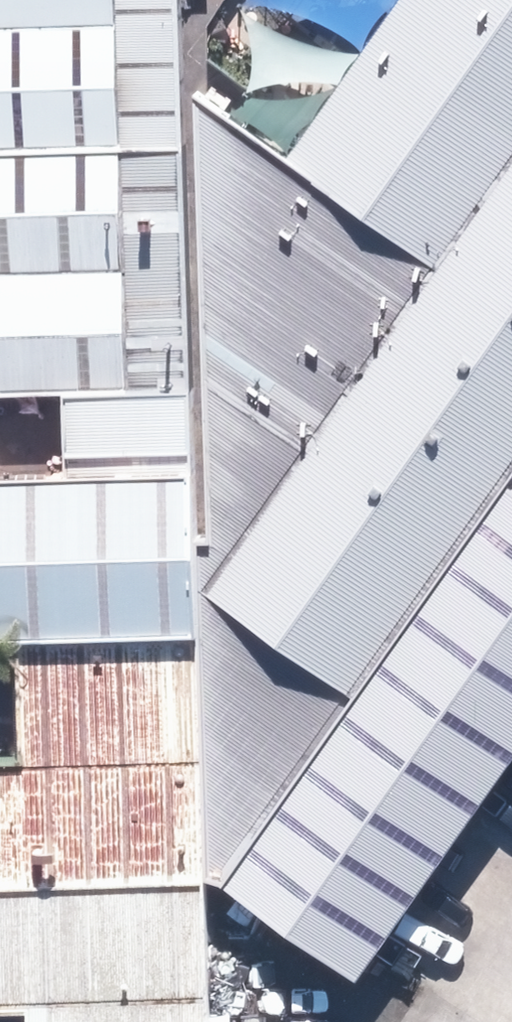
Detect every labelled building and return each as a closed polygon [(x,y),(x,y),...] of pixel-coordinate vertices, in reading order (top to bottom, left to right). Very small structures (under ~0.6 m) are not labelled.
[(72,390),(74,466),(201,462),(189,88),(187,0),(0,0),(0,392),(72,390)] [(368,45),(401,0),(250,0),(248,1),(261,1),(279,5),(296,9),(318,17),(345,28),(362,39),(368,45)] [(368,45),(367,47),(345,78),(343,81),(338,87),(319,114),(296,145),(293,149),(442,254),(511,155),(511,0),(401,0),(368,45)] [(333,77),(345,78),(367,47),(341,44),(315,38),(294,30),(273,20),(247,3),(253,18),(258,34),(260,53),(259,70),(254,87),(283,78),(312,76),(333,77)] [(315,117),(319,114),(322,107),(331,96),(338,87),(343,81),(321,87),(298,91),(261,92),(255,92),(254,97),(248,102),(241,106),(236,109),(241,110),(266,124),(282,134),(296,145),(300,137),(307,126),(315,117)] [(205,87),(189,88),(201,462),(206,625),(213,874),(225,877),(511,472),(511,155),(442,254),(293,149),(236,109),(205,87)] [(0,468),(0,631),(26,631),(206,625),(201,462),(74,466),(0,468)] [(511,766),(511,472),(225,877),(245,891),(230,911),(250,925),(264,906),(364,975),(511,766)] [(26,631),(29,753),(0,754),(0,880),(213,874),(206,625),(26,631)] [(213,874),(0,880),(0,1006),(36,1004),(36,1021),(218,1021),(213,874)]
